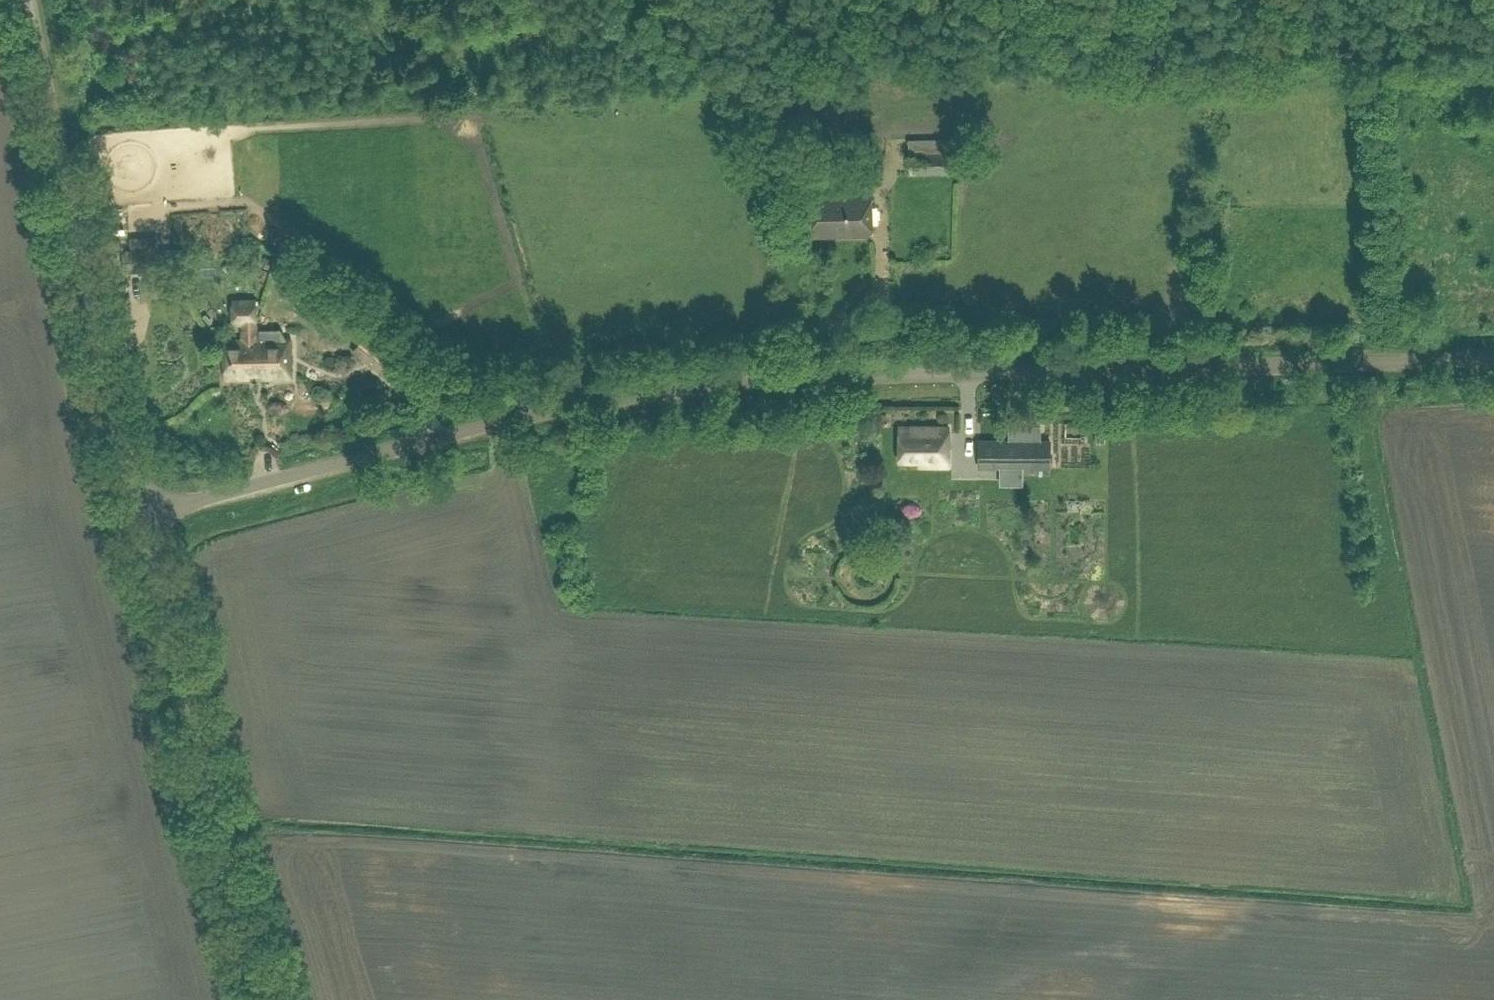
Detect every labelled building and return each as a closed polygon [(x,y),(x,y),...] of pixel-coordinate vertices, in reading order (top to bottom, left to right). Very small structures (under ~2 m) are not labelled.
[(952,150),(951,139),(912,140),(913,152),(952,150)] [(957,173),(957,151),(910,152),(910,174),(957,173)] [(868,234),(868,196),(843,197),(842,202),(807,203),(808,236),(868,234)] [(885,224),(884,206),(875,206),(875,224),(885,224)] [(138,245),(127,246),(127,250),(122,250),(124,272),(159,269),(158,247),(138,249),(138,245)] [(244,326),(244,332),(244,340),(221,339),(222,380),(248,378),(248,375),(260,374),(260,378),(290,378),(290,339),(256,340),(256,332),(256,299),(233,298),(233,326),(244,326)] [(943,427),(895,427),(895,459),(921,460),(921,462),(942,463),(943,427)] [(1051,438),(1041,438),(979,439),(979,468),(994,468),(1000,468),(1000,485),(1024,485),(1023,468),(1041,468),(1052,468),(1051,438)]
